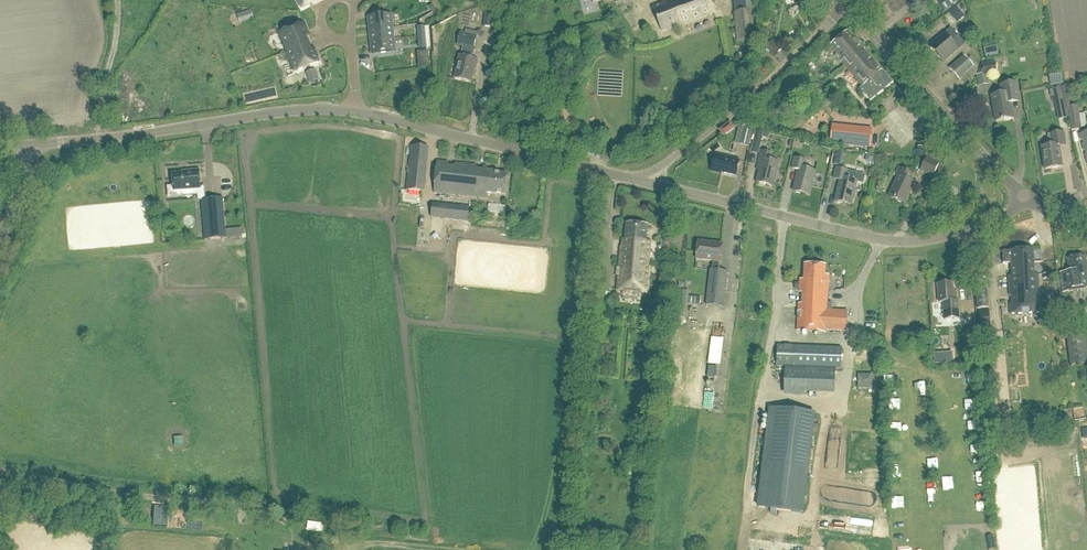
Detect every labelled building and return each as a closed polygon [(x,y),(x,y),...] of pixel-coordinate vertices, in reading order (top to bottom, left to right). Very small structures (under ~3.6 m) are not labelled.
[(302,9),(313,3),(318,0),(319,0),(297,0),(302,9)] [(715,12),(710,0),(684,0),(684,1),(678,3),(676,0),(672,0),(652,8),(662,31),(679,24),(680,26),(715,12)] [(738,43),(755,42),(749,0),(734,0),(738,43)] [(811,0),(793,0),(799,8),(811,0)] [(939,5),(944,11),(958,0),(945,0),(939,5)] [(486,5),(483,27),(492,28),(493,21),(497,21),(498,8),(494,8),(494,6),(486,5)] [(952,14),(961,24),(969,17),(960,7),(952,14)] [(391,16),(369,18),(370,31),(392,28),(391,16)] [(304,24),(280,33),(288,53),(299,48),(309,44),(307,38),(309,37),(304,24)] [(392,28),(370,31),(371,42),(394,40),(392,28)] [(425,28),(418,28),(419,39),(426,38),(425,28)] [(944,63),(965,44),(951,29),(930,47),(929,47),(944,64),(944,63)] [(473,58),(478,37),(481,37),(482,31),(478,30),(478,32),(466,30),(465,33),(460,32),(457,45),(463,47),(461,56),(460,55),(455,79),(472,83),(474,70),(476,70),(478,59),(473,58)] [(501,38),(493,32),(490,35),(498,41),(501,38)] [(869,102),(892,84),(882,71),(865,50),(863,52),(848,33),(831,47),(839,58),(838,59),(862,88),(859,90),(869,102)] [(426,38),(419,39),(420,50),(427,49),(426,38)] [(394,40),(371,42),(373,55),(395,52),(394,40)] [(766,48),(776,57),(784,49),(773,40),(766,48)] [(299,48),(288,53),(295,72),(319,63),(313,50),(311,51),(309,44),(299,48)] [(974,68),(964,56),(949,69),(960,81),(974,68)] [(1003,70),(1010,67),(1006,59),(999,63),(1003,70)] [(979,72),(982,86),(989,85),(988,76),(997,75),(995,62),(982,65),(983,71),(979,72)] [(319,81),(315,71),(307,74),(311,84),(319,81)] [(1014,83),(1001,86),(1002,94),(991,96),(996,122),(1013,119),(1011,104),(1020,103),(1016,83),(1014,84),(1014,83)] [(1053,91),(1056,108),(1064,106),(1060,89),(1053,91)] [(1068,110),(1069,117),(1069,119),(1071,130),(1081,128),(1077,106),(1068,108),(1068,110)] [(825,116),(815,126),(822,133),(832,123),(825,116)] [(724,137),(734,129),(730,124),(720,132),(724,137)] [(743,129),(740,145),(749,147),(752,131),(743,129)] [(763,133),(756,132),(753,145),(760,146),(763,133)] [(1059,147),(1067,146),(1065,133),(1048,136),(1050,146),(1042,148),(1045,170),(1062,168),(1059,147)] [(411,147),(407,190),(422,192),(427,148),(411,147)] [(773,187),(779,163),(769,161),(771,154),(761,151),(756,171),(759,172),(757,183),(773,187)] [(920,172),(933,178),(942,159),(932,154),(929,159),(927,158),(920,172)] [(736,177),(740,161),(715,155),(711,172),(721,174),(721,173),(736,177)] [(809,196),(815,172),(804,169),(806,162),(794,159),(792,170),(798,171),(793,192),(809,196)] [(449,163),(437,162),(434,194),(487,200),(488,194),(505,196),(507,175),(496,174),(496,172),(487,171),(477,170),(477,166),(455,164),(455,167),(448,167),(449,163)] [(905,205),(915,183),(911,181),(914,175),(899,168),(896,175),(899,176),(889,197),(905,205)] [(851,206),(857,183),(861,184),(863,182),(865,178),(863,175),(836,169),(834,180),(840,181),(835,202),(851,206)] [(173,174),(174,192),(201,189),(200,171),(187,172),(187,173),(173,174)] [(223,199),(202,200),(205,240),(226,239),(223,199)] [(432,218),(469,222),(470,207),(433,204),(432,218)] [(625,247),(621,247),(617,291),(646,293),(650,242),(646,242),(648,226),(627,224),(625,247)] [(720,263),(721,263),(723,245),(698,242),(696,260),(712,262),(707,305),(724,307),(728,272),(719,271),(720,263)] [(1011,315),(1040,313),(1038,275),(1034,275),(1033,250),(1002,252),(1003,264),(1012,264),(1012,276),(1009,277),(1009,297),(1013,296),(1014,304),(1010,304),(1011,315)] [(1086,290),(1086,272),(1084,256),(1067,259),(1069,272),(1068,272),(1068,275),(1070,292),(1086,290)] [(825,275),(826,266),(805,265),(804,280),(800,280),(799,293),(802,294),(802,304),(798,304),(797,323),(790,323),(790,337),(796,337),(796,332),(826,333),(826,331),(846,332),(847,312),(827,311),(829,276),(825,275)] [(947,319),(958,319),(956,290),(953,291),(952,284),(938,285),(939,303),(946,303),(947,319)] [(991,331),(986,291),(977,292),(980,316),(979,316),(981,332),(991,331)] [(664,310),(654,309),(652,326),(662,327),(664,310)] [(842,348),(777,346),(776,380),(781,380),(781,390),(809,391),(810,368),(842,369),(842,348)] [(722,372),(722,360),(714,360),(714,372),(722,372)] [(873,375),(858,375),(858,389),(873,390),(873,375)] [(771,409),(759,508),(771,509),(771,513),(776,514),(776,510),(802,513),(814,414),(771,409)] [(894,478),(904,478),(904,468),(893,468),(894,478)] [(955,475),(944,476),(944,489),(956,488),(955,475)] [(930,497),(940,498),(940,487),(931,486),(930,497)] [(904,504),(905,493),(894,493),(894,504),(904,504)] [(898,534),(898,543),(907,543),(908,535),(898,534)]
